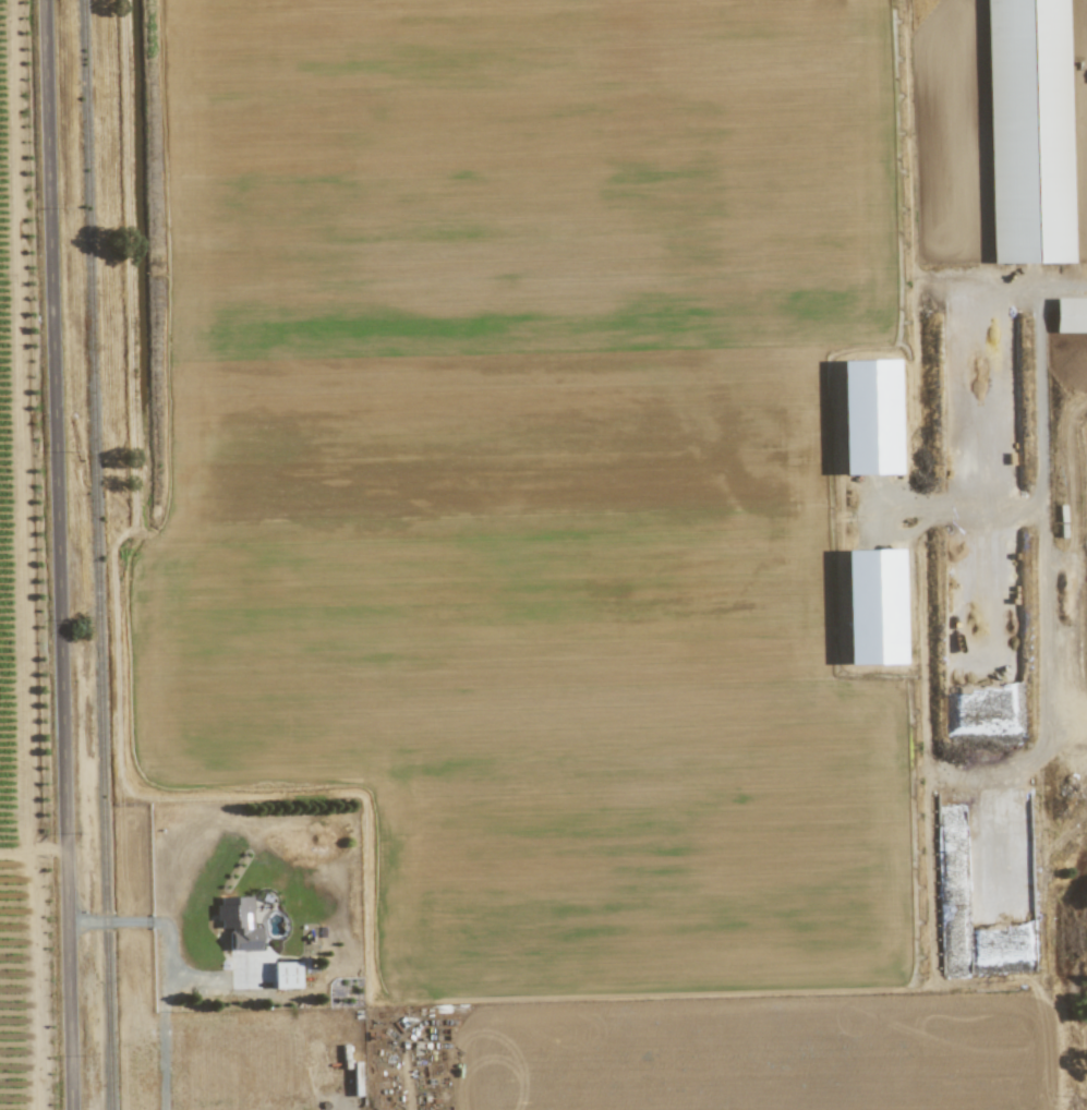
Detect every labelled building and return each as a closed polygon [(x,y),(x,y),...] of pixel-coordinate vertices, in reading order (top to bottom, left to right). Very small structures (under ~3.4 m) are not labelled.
[(985,19),(994,19),(994,25),(1008,25),(1008,16),(1023,15),(1023,23),(1041,23),(1041,22),(1050,22),(1052,64),(1054,64),(1054,53),(1059,52),(1060,68),(1067,67),(1064,0),(984,0),(985,19)] [(992,264),(1071,262),(1069,188),(1050,188),(1050,181),(1038,181),(1038,196),(1026,196),(1025,170),(1010,171),(998,171),(999,196),(990,197),(992,264)] [(1086,333),(1086,299),(1054,300),(1054,333),(1086,333)] [(897,474),(894,360),(839,361),(841,475),(897,474)] [(901,664),(898,549),(843,551),(846,665),(901,664)] [(259,950),(259,927),(252,927),(251,897),(217,898),(218,929),(228,929),(229,951),(259,950)] [(272,989),(299,989),(298,962),(272,963),(272,989)]
